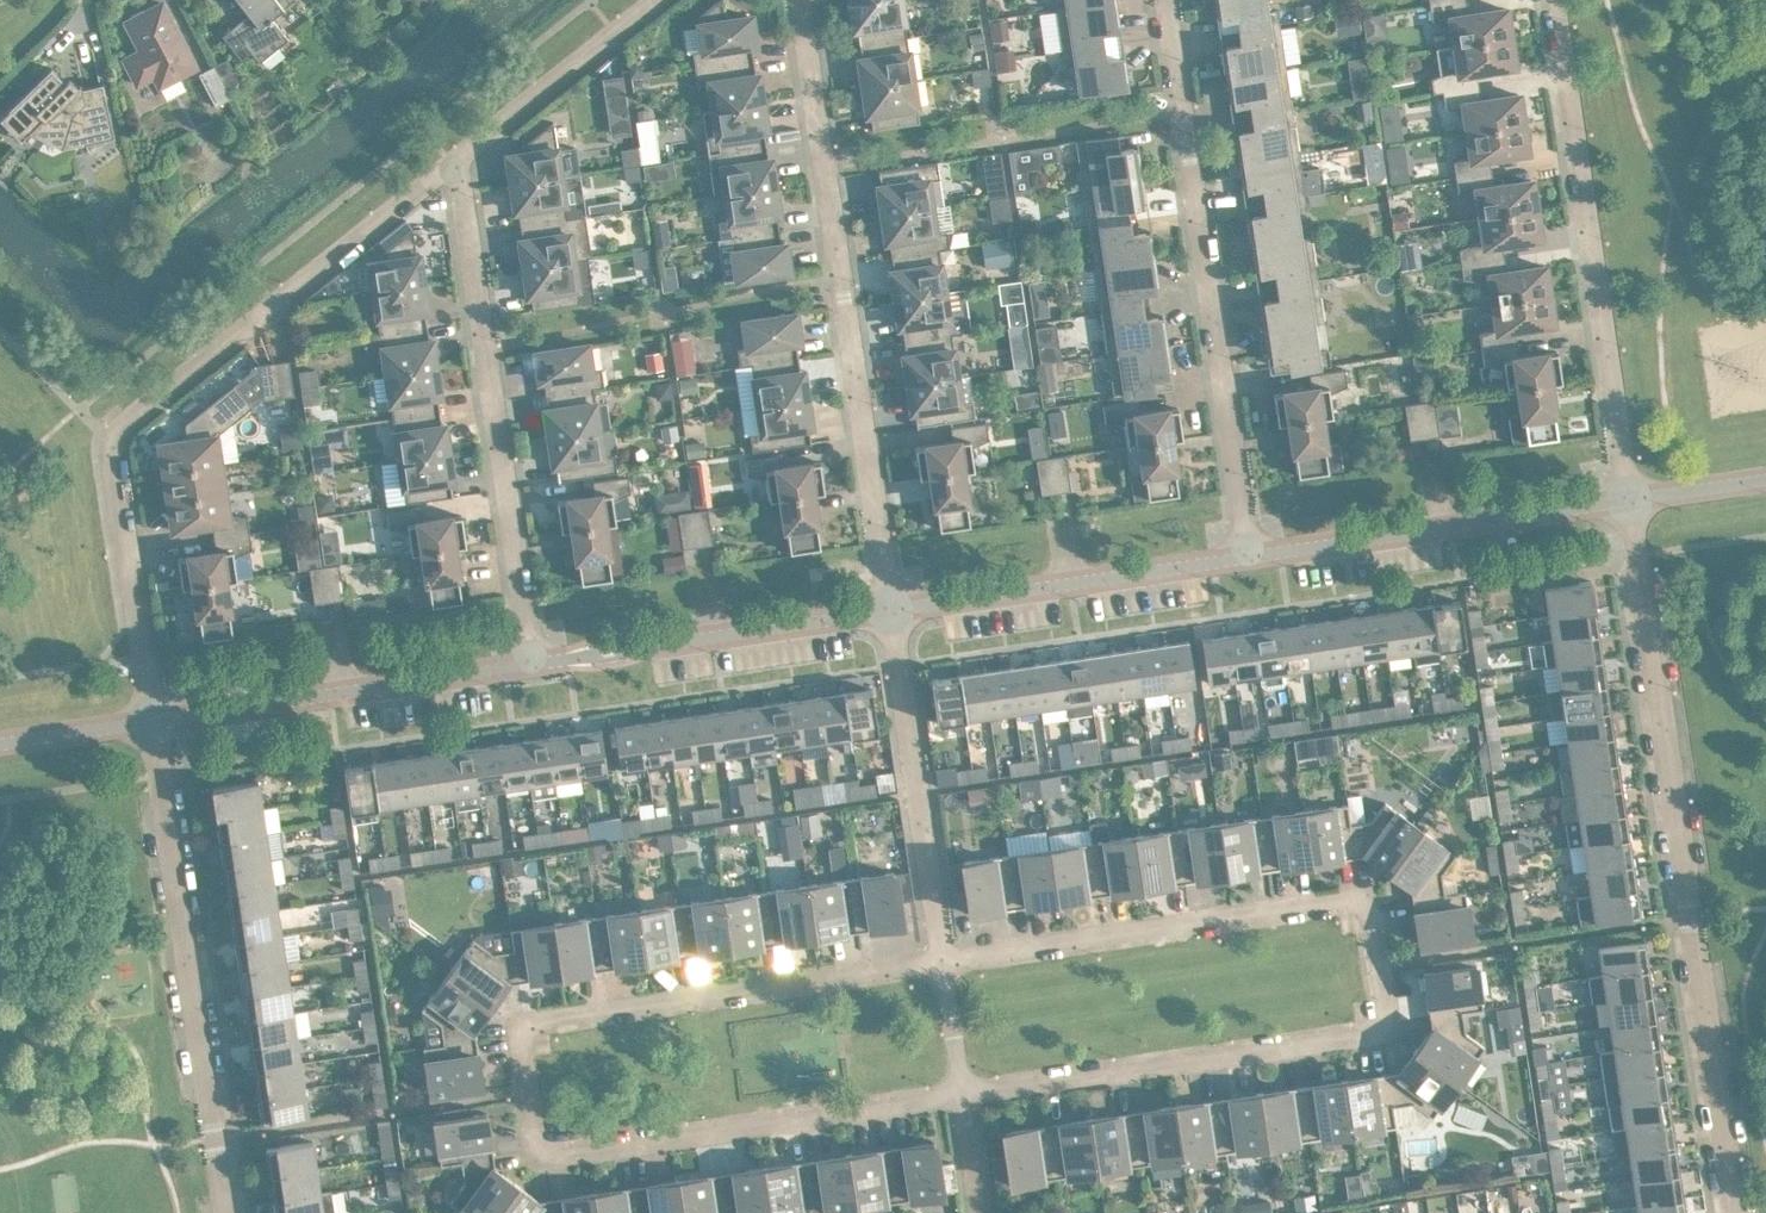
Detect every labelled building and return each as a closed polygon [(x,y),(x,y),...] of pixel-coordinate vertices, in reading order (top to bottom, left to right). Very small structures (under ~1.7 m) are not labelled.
[(159,82),(196,63),(163,0),(158,0),(146,6),(143,6),(131,12),(130,15),(125,17),(140,46),(124,54),(137,80),(153,71),(159,82)] [(260,57),(288,35),(271,13),(288,0),(241,0),(249,9),(222,31),(241,55),(251,47),(260,57)] [(695,64),(753,55),(751,40),(754,40),(750,11),(724,15),(722,0),(713,0),(699,12),(704,46),(693,48),(695,64)] [(859,39),(906,32),(902,0),(850,0),(854,25),(857,25),(859,39)] [(1061,47),(1101,41),(1099,27),(1118,24),(1118,25),(1120,24),(1116,0),(1088,0),(1066,3),(1066,2),(1055,4),(1061,47)] [(1249,24),(1249,25),(1279,20),(1277,5),(1266,7),(1265,0),(1214,0),(1217,15),(1247,11),(1249,24)] [(1455,41),(1509,33),(1505,4),(1467,10),(1466,0),(1438,0),(1430,1),(1432,18),(1452,20),(1455,41)] [(1310,1),(1294,3),(1295,14),(1311,12),(1310,1)] [(1383,9),(1362,12),(1363,20),(1384,17),(1383,9)] [(1359,10),(1338,12),(1340,29),(1361,27),(1359,10)] [(1221,43),(1225,72),(1286,63),(1279,20),(1249,25),(1249,24),(1239,26),(1241,41),(1222,43),(1221,43)] [(983,27),(969,30),(972,46),(985,44),(983,27)] [(858,55),(862,82),(913,75),(906,32),(859,39),(861,54),(858,55)] [(1440,71),(1442,87),(1478,82),(1476,68),(1514,63),(1509,33),(1455,41),(1458,63),(1440,71)] [(1101,41),(1061,47),(1063,63),(1075,61),(1079,89),(1104,85),(1105,89),(1103,90),(1103,91),(1129,87),(1124,52),(1122,52),(1122,53),(1103,55),(1101,41)] [(993,47),(994,57),(1010,55),(1008,45),(993,47)] [(228,54),(213,61),(218,69),(232,62),(228,54)] [(709,79),(713,105),(763,97),(758,69),(756,70),(753,55),(695,64),(697,80),(709,79)] [(1010,55),(994,57),(996,68),(1012,65),(1010,55)] [(637,59),(628,60),(630,73),(643,71),(642,62),(637,59)] [(199,69),(215,101),(230,93),(218,69),(213,61),(199,69)] [(82,83),(76,85),(73,86),(71,88),(66,83),(68,80),(51,62),(0,112),(0,116),(21,135),(37,119),(43,123),(41,126),(56,139),(84,132),(85,139),(114,132),(102,79),(82,83)] [(972,66),(974,82),(991,80),(988,63),(972,66)] [(1250,97),(1252,111),(1292,105),(1286,63),(1225,72),(1229,101),(1231,100),(1250,97)] [(622,70),(602,73),(604,88),(625,85),(622,70)] [(913,75),(862,82),(867,110),(869,110),(872,126),(873,125),(919,118),(913,75)] [(1367,75),(1351,77),(1353,95),(1370,93),(1367,75)] [(1465,106),(1468,127),(1522,119),(1518,90),(1480,95),(1478,82),(1442,87),(1445,104),(1465,106)] [(1370,96),(1354,98),(1357,115),(1372,113),(1370,96)] [(701,107),(708,148),(719,147),(766,140),(764,125),(767,125),(763,97),(713,105),(701,107)] [(646,105),(636,106),(638,116),(648,115),(646,105)] [(1234,128),(1238,157),(1298,148),(1292,105),(1252,111),(1254,125),(1235,128),(1234,128)] [(638,116),(635,116),(639,141),(642,159),(659,156),(653,114),(648,115),(638,116)] [(506,151),(510,178),(561,171),(553,117),(525,139),(527,148),(506,151)] [(1453,156),(1455,173),(1491,168),(1489,154),(1527,148),(1522,119),(1468,127),(1471,148),(1453,156)] [(1075,137),(1082,180),(1143,171),(1138,142),(1137,142),(1137,143),(1118,146),(1116,131),(1075,137)] [(714,191),(725,190),(775,182),(771,154),(768,155),(766,140),(719,147),(708,148),(714,191)] [(1059,140),(1008,147),(1015,190),(1030,188),(1026,166),(1039,164),(1038,159),(1061,156),(1059,140)] [(633,142),(620,144),(623,162),(642,159),(639,141),(633,142)] [(1001,148),(982,151),(988,193),(1007,190),(1001,148)] [(1265,197),(1274,195),(1305,190),(1324,187),(1320,164),(1301,166),(1298,148),(1238,157),(1242,186),(1244,185),(1263,182),(1265,197)] [(877,182),(882,210),(932,202),(928,176),(939,174),(937,157),(880,166),(879,165),(878,166),(880,181),(877,182)] [(654,158),(642,160),(645,176),(657,174),(654,158)] [(640,160),(624,162),(626,177),(642,175),(640,160)] [(1477,192),(1481,213),(1535,205),(1531,175),(1493,181),(1491,168),(1455,173),(1458,190),(1477,192)] [(517,206),(520,220),(567,213),(561,171),(510,178),(515,206),(517,206)] [(1082,180),(1088,223),(1128,216),(1126,202),(1145,199),(1145,200),(1147,200),(1143,171),(1082,180)] [(721,234),(732,233),(732,232),(779,225),(777,210),(780,210),(775,182),(725,190),(729,216),(718,217),(721,234)] [(1246,213),(1251,242),(1300,234),(1296,207),(1307,206),(1305,190),(1274,195),(1276,209),(1248,213),(1246,213)] [(1007,192),(994,194),(996,205),(1009,203),(1007,192)] [(889,237),(891,252),(938,245),(950,244),(947,227),(936,228),(932,202),(882,210),(886,237),(889,237)] [(1459,245),(1461,260),(1503,254),(1501,240),(1540,234),(1535,205),(1481,213),(1484,234),(1459,245)] [(1406,207),(1391,209),(1393,224),(1408,222),(1406,207)] [(523,263),(588,254),(591,253),(585,211),(567,213),(520,220),(522,235),(519,236),(523,263)] [(405,214),(379,236),(385,244),(412,223),(405,214)] [(1034,215),(1019,217),(1021,233),(1036,231),(1034,215)] [(1088,223),(1094,265),(1155,256),(1151,227),(1149,227),(1150,228),(1131,231),(1128,216),(1088,223)] [(369,258),(373,285),(423,278),(419,250),(416,250),(412,223),(385,244),(369,258)] [(732,232),(732,233),(738,275),(788,268),(784,239),(781,239),(779,225),(732,232)] [(672,232),(654,234),(656,243),(673,240),(672,232)] [(1275,267),(1278,281),(1318,275),(1311,232),(1300,234),(1251,242),(1255,270),(1256,270),(1275,267)] [(1010,234),(981,238),(985,263),(1013,260),(1010,234)] [(632,247),(635,263),(651,261),(649,244),(632,247)] [(890,267),(894,295),(944,287),(938,245),(891,252),(893,266),(890,267)] [(588,254),(523,263),(527,291),(530,291),(533,307),(534,306),(594,297),(588,254)] [(1490,278),(1493,299),(1548,291),(1544,261),(1505,267),(1503,254),(1461,260),(1463,275),(1490,278)] [(1094,265),(1101,307),(1141,301),(1139,287),(1158,284),(1158,285),(1160,285),(1155,256),(1094,265)] [(674,260),(658,262),(662,287),(678,284),(674,260)] [(338,269),(311,291),(311,294),(341,288),(338,269)] [(1259,298),(1263,326),(1313,319),(1313,320),(1324,318),(1318,275),(1278,281),(1280,295),(1261,298),(1261,297),(1259,298)] [(1020,276),(998,280),(1001,300),(1005,300),(1023,297),(1020,276)] [(373,285),(379,327),(427,320),(425,306),(427,305),(423,278),(373,285)] [(901,322),(903,336),(951,329),(951,330),(962,329),(960,312),(948,313),(944,287),(894,295),(898,322),(901,322)] [(1478,328),(1481,345),(1516,339),(1514,326),(1552,320),(1548,291),(1493,299),(1497,320),(1478,328)] [(1046,292),(1030,295),(1033,313),(1049,311),(1046,292)] [(1023,297),(1005,300),(1009,322),(1026,319),(1023,297)] [(1101,307),(1107,350),(1168,341),(1164,312),(1162,312),(1162,313),(1143,315),(1141,301),(1101,307)] [(740,362),(751,360),(751,359),(798,352),(796,338),(799,337),(794,309),(744,316),(748,343),(737,345),(740,362)] [(301,319),(293,320),(295,338),(313,336),(312,326),(301,319)] [(1313,319),(1263,326),(1268,355),(1269,355),(1298,350),(1300,365),(1331,361),(1328,344),(1317,346),(1313,320),(1313,319)] [(382,344),(386,370),(436,362),(432,335),(429,335),(427,320),(379,327),(368,328),(370,345),(382,344)] [(903,352),(907,379),(957,372),(951,330),(951,329),(903,336),(906,351),(903,352)] [(1506,386),(1519,384),(1518,383),(1549,378),(1549,379),(1561,377),(1556,347),(1518,353),(1516,339),(1481,345),(1483,361),(1503,364),(1506,386)] [(543,375),(545,390),(592,383),(593,384),(604,382),(601,365),(590,367),(586,340),(536,347),(540,376),(543,375)] [(1168,341),(1107,350),(1114,393),(1154,387),(1152,372),(1171,369),(1171,370),(1172,369),(1168,341)] [(661,346),(644,349),(647,366),(663,364),(661,346)] [(1031,347),(1012,350),(1014,364),(1033,361),(1031,347)] [(693,352),(673,355),(675,370),(695,367),(693,352)] [(751,360),(757,402),(807,394),(803,366),(800,367),(798,352),(751,359),(751,360)] [(1431,354),(1413,357),(1414,364),(1432,361),(1431,354)] [(288,355),(273,357),(277,393),(293,391),(288,355)] [(277,393),(273,357),(258,359),(262,395),(277,393)] [(386,370),(392,412),(439,405),(437,391),(440,390),(436,362),(386,370)] [(298,367),(301,383),(317,381),(315,365),(298,367)] [(1277,420),(1289,418),(1289,417),(1319,412),(1320,413),(1332,411),(1328,389),(1347,381),(1344,365),(1309,370),(1311,384),(1273,389),(1277,420)] [(696,372),(679,375),(681,390),(698,387),(696,372)] [(957,372),(907,379),(911,407),(914,407),(916,423),(918,422),(975,414),(972,396),(961,398),(957,372)] [(669,377),(654,379),(656,395),(671,393),(669,377)] [(1053,378),(1042,380),(1043,388),(1055,386),(1053,378)] [(1518,383),(1519,384),(1522,409),(1508,411),(1512,439),(1557,432),(1549,379),(1549,378),(1518,383)] [(159,438),(164,468),(219,459),(214,431),(251,402),(233,379),(184,419),(186,434),(159,438)] [(317,381),(301,383),(303,400),(320,397),(317,381)] [(544,405),(549,433),(599,425),(593,384),(592,383),(545,390),(547,405),(544,405)] [(1037,385),(1014,388),(1016,404),(1039,401),(1037,385)] [(807,394),(757,402),(761,428),(750,430),(752,447),(809,438),(810,439),(811,438),(809,422),(812,422),(807,394)] [(1127,442),(1139,440),(1169,435),(1170,436),(1182,434),(1177,404),(1139,409),(1137,395),(1102,401),(1104,418),(1124,420),(1127,442)] [(1434,396),(1419,398),(1424,433),(1439,431),(1434,396)] [(1424,433),(1419,398),(1404,400),(1409,435),(1424,433)] [(392,412),(398,455),(448,447),(444,420),(441,420),(439,405),(392,412)] [(1289,417),(1289,418),(1297,471),(1328,467),(1342,464),(1338,439),(1324,441),(1320,413),(1319,412),(1289,417)] [(919,473),(931,471),(931,470),(961,466),(961,467),(973,465),(970,443),(988,435),(985,418),(950,423),(952,437),(914,443),(919,473)] [(299,419),(282,422),(286,445),(302,443),(299,419)] [(675,421),(661,423),(663,437),(678,434),(678,431),(676,421),(675,421)] [(599,425),(549,433),(553,461),(556,460),(558,476),(559,476),(616,467),(614,450),(603,452),(599,425)] [(703,435),(685,438),(687,454),(705,451),(703,435)] [(1139,440),(1143,468),(1129,470),(1133,496),(1177,489),(1170,436),(1169,435),(1139,440)] [(448,447),(398,455),(404,498),(452,491),(450,476),(452,475),(448,447)] [(769,495),(782,493),(812,488),(812,489),(824,487),(819,457),(781,463),(779,449),(744,454),(746,471),(766,473),(769,495)] [(311,452),(313,468),(330,466),(328,450),(311,452)] [(1065,451),(1050,453),(1056,488),(1071,486),(1065,451)] [(1056,488),(1050,453),(1035,455),(1040,490),(1056,488)] [(164,468),(168,496),(223,488),(219,459),(164,468)] [(931,470),(931,471),(939,524),(969,520),(961,467),(961,466),(931,470)] [(561,526),(573,525),(573,524),(603,519),(603,520),(616,518),(612,496),(631,488),(628,471),(593,477),(595,490),(556,496),(561,526)] [(688,486),(655,490),(657,508),(690,503),(688,486)] [(211,520),(213,533),(248,528),(246,511),(226,509),(223,488),(168,496),(173,526),(211,520)] [(782,493),(790,547),(820,542),(812,489),(812,488),(782,493)] [(326,489),(315,490),(317,507),(334,504),(332,493),(326,489)] [(711,489),(692,491),(694,503),(713,500),(711,489)] [(311,500),(300,501),(302,518),(313,517),(311,500)] [(411,548),(423,546),(423,545),(453,541),(453,542),(465,540),(461,509),(423,515),(421,501),(385,507),(388,524),(407,526),(411,548)] [(708,504),(693,506),(698,541),(713,539),(708,504)] [(698,541),(693,506),(677,508),(683,544),(698,541)] [(573,524),(573,525),(581,578),(611,573),(603,520),(603,519),(573,524)] [(181,583),(194,581),(194,580),(224,576),(236,575),(236,574),(252,571),(248,546),(251,544),(248,528),(213,533),(215,547),(177,553),(181,583)] [(423,545),(423,546),(431,599),(461,595),(453,542),(453,541),(423,545)] [(683,550),(662,553),(664,566),(664,569),(685,566),(685,562),(683,550)] [(338,558),(323,561),(329,596),(344,594),(338,558)] [(329,596),(323,561),(308,563),(314,598),(329,596)] [(194,580),(194,581),(202,634),(232,630),(224,576),(194,580)] [(1548,611),(1594,604),(1590,577),(1544,583),(1548,611)] [(360,591),(344,593),(347,612),(347,616),(363,614),(363,613),(362,610),(360,595),(360,591)] [(1458,596),(1431,600),(1438,644),(1465,640),(1458,596)] [(1406,604),(1412,648),(1414,660),(1440,656),(1438,644),(1431,600),(1406,604)] [(1406,604),(1380,608),(1387,652),(1412,648),(1406,604)] [(1467,606),(1469,622),(1481,621),(1479,604),(1467,606)] [(1552,636),(1598,629),(1594,604),(1548,611),(1552,636)] [(1380,608),(1355,612),(1362,656),(1387,652),(1380,608)] [(1355,612),(1330,616),(1336,659),(1362,656),(1355,612)] [(1330,616),(1304,619),(1311,663),(1336,659),(1330,616)] [(1304,619),(1279,623),(1285,667),(1311,663),(1304,619)] [(1253,627),(1260,671),(1261,679),(1267,683),(1282,681),(1286,675),(1285,667),(1279,623),(1253,627)] [(1234,675),(1260,671),(1253,627),(1228,631),(1234,675)] [(1546,663),(1555,662),(1602,655),(1598,629),(1552,636),(1542,638),(1546,663)] [(1471,632),(1473,647),(1485,646),(1483,630),(1471,632)] [(1207,679),(1234,675),(1228,631),(1201,635),(1207,679)] [(1188,637),(1161,641),(1167,685),(1194,681),(1188,637)] [(1161,641),(1135,645),(1142,688),(1167,685),(1161,641)] [(1135,645),(1110,648),(1116,692),(1142,688),(1135,645)] [(1485,646),(1473,647),(1475,663),(1487,661),(1485,646)] [(1110,648),(1084,652),(1091,696),(1116,692),(1110,648)] [(1084,652),(1059,656),(1065,700),(1091,696),(1084,652)] [(1555,662),(1559,687),(1606,680),(1602,655),(1555,662)] [(1059,656),(1033,660),(1040,704),(1065,700),(1059,656)] [(1033,660),(1008,664),(1015,707),(1040,704),(1033,660)] [(1008,664),(983,667),(989,711),(1015,707),(1008,664)] [(983,667),(957,671),(964,715),(989,711),(983,667)] [(964,715),(957,671),(930,675),(937,719),(964,715)] [(1559,687),(1563,712),(1610,706),(1606,680),(1559,687)] [(1478,683),(1481,698),(1492,697),(1490,681),(1478,683)] [(871,684),(844,688),(850,732),(877,728),(871,684)] [(844,688),(818,692),(825,736),(841,733),(843,747),(853,746),(850,732),(844,688)] [(1461,691),(1446,693),(1448,705),(1463,703),(1461,691)] [(818,692),(793,696),(800,739),(825,736),(818,692)] [(1448,705),(1446,693),(1431,696),(1433,707),(1448,705)] [(793,696),(768,699),(774,743),(800,739),(793,696)] [(1492,697),(1481,698),(1483,714),(1495,712),(1492,697)] [(742,703),(749,747),(751,761),(776,757),(774,743),(768,699),(742,703)] [(1408,699),(1394,701),(1396,713),(1410,711),(1408,699)] [(1396,713),(1394,701),(1380,703),(1382,715),(1396,713)] [(742,703),(717,707),(723,751),(749,747),(742,703)] [(1563,712),(1567,738),(1613,731),(1610,706),(1563,712)] [(717,707),(691,711),(698,755),(723,751),(717,707)] [(1358,707),(1343,709),(1345,721),(1359,718),(1358,707)] [(1345,721),(1343,709),(1329,711),(1331,723),(1345,721)] [(691,711),(666,715),(672,758),(698,755),(691,711)] [(1307,714),(1292,716),(1294,728),(1308,726),(1307,714)] [(666,715),(640,718),(647,762),(672,758),(666,715)] [(1292,716),(1278,719),(1280,730),(1294,728),(1292,716)] [(647,762),(640,718),(614,722),(620,766),(647,762)] [(1256,722),(1242,724),(1243,736),(1257,734),(1256,722)] [(600,724),(573,728),(580,772),(607,768),(600,724)] [(1243,736),(1242,724),(1227,726),(1229,738),(1243,736)] [(1485,724),(1477,725),(1480,742),(1478,747),(1481,766),(1483,766),(1491,765),(1488,750),(1486,734),(1485,724)] [(573,728),(548,732),(554,776),(580,772),(573,728)] [(1336,729),(1293,736),(1296,754),(1318,750),(1318,757),(1339,754),(1336,729)] [(1567,738),(1571,763),(1617,756),(1613,731),(1567,738)] [(522,736),(529,780),(531,794),(557,790),(554,776),(548,732),(522,736)] [(1189,732),(1175,734),(1176,746),(1191,744),(1189,732)] [(1486,734),(1488,750),(1500,748),(1498,732),(1486,734)] [(1176,746),(1175,734),(1161,736),(1162,748),(1176,746)] [(522,736),(497,740),(504,783),(529,780),(522,736)] [(1138,739),(1124,742),(1125,753),(1140,751),(1138,739)] [(497,740),(472,743),(478,787),(504,783),(497,740)] [(1271,741),(1254,744),(1257,762),(1273,760),(1271,741)] [(1125,753),(1124,742),(1110,744),(1111,755),(1125,753)] [(472,743),(446,747),(453,791),(455,805),(480,801),(478,787),(472,743)] [(1228,746),(1212,748),(1215,765),(1230,763),(1228,746)] [(446,747),(421,751),(427,795),(453,791),(446,747)] [(1087,747),(1073,749),(1075,761),(1089,759),(1087,747)] [(1500,748),(1488,750),(1491,765),(1502,764),(1500,748)] [(1075,761),(1073,749),(1059,751),(1060,763),(1075,761)] [(421,751),(395,755),(402,799),(427,795),(421,751)] [(395,755),(370,759),(376,802),(402,799),(395,755)] [(1036,755),(1022,757),(1024,769),(1038,766),(1036,755)] [(1166,755),(1141,758),(1143,771),(1168,768),(1166,755)] [(1571,763),(1574,789),(1621,782),(1617,756),(1571,763)] [(1024,769),(1022,757),(1008,759),(1010,771),(1024,769)] [(378,814),(376,802),(370,759),(343,762),(351,818),(378,814)] [(985,762),(970,764),(972,776),(987,774),(985,762)] [(972,776),(970,764),(955,767),(957,779),(972,776)] [(1058,771),(1038,774),(1041,792),(1061,789),(1058,771)] [(856,773),(842,775),(844,783),(857,781),(856,773)] [(1038,774),(1017,777),(1020,796),(1041,792),(1038,774)] [(211,782),(215,810),(262,803),(258,775),(211,782)] [(326,777),(328,793),(340,791),(338,775),(326,777)] [(753,776),(737,779),(740,799),(742,799),(756,796),(754,786),(753,776)] [(874,779),(859,781),(860,793),(876,791),(874,779)] [(860,793),(859,781),(857,781),(844,783),(845,795),(860,793)] [(1574,789),(1578,814),(1625,807),(1621,782),(1574,789)] [(1494,785),(1496,801),(1508,799),(1505,784),(1494,785)] [(821,787),(807,789),(809,801),(823,798),(821,787)] [(809,801),(807,789),(793,791),(795,803),(809,801)] [(1360,789),(1345,791),(1346,800),(1347,804),(1362,802),(1360,789)] [(770,794),(756,796),(758,808),(772,806),(770,794)] [(758,808),(756,796),(742,799),(744,810),(758,808)] [(1366,851),(1388,868),(1419,825),(1384,799),(1370,818),(1349,820),(1349,821),(1353,853),(1366,851)] [(1508,799),(1496,801),(1498,816),(1510,815),(1508,799)] [(329,802),(332,818),(344,816),(341,800),(329,802)] [(1311,859),(1353,853),(1349,821),(1349,820),(1347,804),(1346,800),(1303,806),(1311,859)] [(719,802),(705,804),(707,816),(721,814),(719,802)] [(215,810),(219,835),(265,828),(262,803),(215,810)] [(707,816),(705,804),(691,806),(693,818),(707,816)] [(1269,866),(1311,859),(1303,806),(1261,813),(1269,866)] [(1568,842),(1582,840),(1629,833),(1625,807),(1578,814),(1578,815),(1564,817),(1568,842)] [(818,809),(799,811),(802,831),(820,829),(818,809)] [(668,810),(654,812),(656,823),(670,821),(668,810)] [(656,823),(654,812),(640,814),(642,825),(656,823)] [(772,813),(754,816),(756,833),(774,830),(772,813)] [(1226,872),(1269,866),(1261,813),(1218,819),(1226,872)] [(640,814),(622,816),(624,832),(636,830),(635,826),(642,825),(640,814)] [(344,816),(332,818),(334,833),(346,832),(344,816)] [(752,816),(737,818),(739,833),(754,831),(752,816)] [(1106,816),(1088,819),(1089,823),(1091,838),(1109,835),(1106,816)] [(332,818),(319,820),(322,835),(334,833),(332,818)] [(797,819),(777,822),(779,832),(799,829),(797,819)] [(1184,878),(1226,872),(1218,819),(1176,825),(1184,878)] [(601,820),(587,822),(589,833),(603,831),(601,820)] [(728,820),(714,822),(716,836),(730,834),(728,820)] [(589,833),(587,822),(573,824),(575,835),(589,833)] [(1141,885),(1184,878),(1176,825),(1133,832),(1141,885)] [(1410,884),(1411,896),(1444,891),(1444,890),(1441,869),(1455,850),(1419,825),(1388,868),(1410,884)] [(683,826),(669,828),(671,843),(685,841),(683,826)] [(550,827),(536,829),(538,841),(552,839),(550,827)] [(219,835),(223,861),(269,854),(265,828),(219,835)] [(669,828),(655,831),(658,845),(671,843),(669,828)] [(538,841),(536,829),(522,831),(524,843),(538,841)] [(1099,891),(1141,885),(1133,832),(1109,835),(1091,838),(1099,891)] [(1582,840),(1586,865),(1632,858),(1629,833),(1582,840)] [(499,834),(485,836),(487,849),(501,846),(499,834)] [(1501,836),(1503,852),(1515,850),(1513,834),(1501,836)] [(487,849),(485,836),(471,838),(473,851),(487,849)] [(603,838),(585,841),(587,855),(602,853),(601,848),(605,847),(603,838)] [(1056,897),(1099,891),(1091,838),(1049,844),(1056,897)] [(1494,839),(1484,840),(1488,869),(1498,868),(1494,839)] [(449,842),(435,844),(436,856),(450,854),(449,842)] [(436,856),(435,844),(420,846),(422,858),(436,856)] [(1014,904),(1056,897),(1049,844),(1006,851),(1014,904)] [(398,850),(383,852),(384,864),(400,861),(398,850)] [(1515,850),(1503,852),(1506,867),(1518,865),(1515,850)] [(337,853),(340,869),(351,867),(349,851),(337,853)] [(520,851),(500,854),(502,868),(522,865),(520,851)] [(971,910),(1014,904),(1006,851),(947,860),(952,888),(967,885),(971,910)] [(384,864),(383,852),(367,854),(369,866),(384,864)] [(223,861),(226,886),(273,879),(269,854),(223,861)] [(1586,865),(1590,891),(1636,884),(1632,858),(1586,865)] [(893,868),(850,874),(857,927),(901,921),(897,897),(913,895),(909,866),(893,869),(893,868)] [(351,867),(340,869),(342,884),(354,883),(351,867)] [(850,874),(807,880),(815,933),(857,927),(850,874)] [(226,886),(230,911),(277,904),(273,879),(226,886)] [(383,879),(368,881),(373,916),(389,914),(388,908),(395,907),(391,883),(384,884),(383,879)] [(807,880),(765,887),(773,940),(815,933),(807,880)] [(1636,884),(1590,891),(1594,918),(1640,911),(1636,884)] [(1509,887),(1511,903),(1523,901),(1521,885),(1509,887)] [(765,887),(722,893),(730,946),(773,940),(765,887)] [(1444,891),(1411,896),(1418,939),(1471,931),(1464,887),(1444,890),(1444,891)] [(722,893),(680,899),(688,952),(730,946),(722,893)] [(680,899),(637,906),(645,959),(688,952),(680,899)] [(1523,901),(1511,903),(1513,918),(1525,916),(1523,901)] [(345,904),(347,919),(359,918),(356,902),(345,904)] [(230,911),(234,937),(281,930),(277,904),(230,911)] [(637,906),(595,912),(603,965),(645,959),(637,906)] [(595,912),(553,918),(561,971),(603,965),(595,912)] [(359,918),(347,919),(349,935),(361,933),(359,918)] [(509,925),(512,945),(513,945),(518,978),(561,971),(553,918),(509,925)] [(234,937),(238,962),(284,955),(281,930),(234,937)] [(473,934),(447,970),(490,1001),(506,979),(518,978),(513,945),(512,945),(492,949),(473,934)] [(1597,944),(1601,971),(1648,964),(1644,937),(1597,944)] [(352,956),(355,971),(367,969),(364,954),(352,956)] [(238,962),(242,988),(288,981),(284,955),(238,962)] [(1422,968),(1429,1012),(1461,1007),(1461,1008),(1482,1005),(1475,961),(1422,968)] [(1591,999),(1605,997),(1652,990),(1648,964),(1601,971),(1587,973),(1591,999)] [(1521,967),(1523,983),(1535,981),(1532,965),(1521,967)] [(367,969),(355,971),(357,987),(369,985),(367,969)] [(440,1019),(443,1039),(443,1040),(475,1036),(473,1023),(490,1001),(447,970),(421,1005),(440,1019)] [(242,988),(245,1013),(292,1006),(288,981),(242,988)] [(1605,997),(1609,1022),(1656,1015),(1652,990),(1605,997)] [(1524,992),(1527,1008),(1539,1006),(1536,991),(1524,992)] [(394,997),(383,999),(386,1018),(396,1017),(394,997)] [(1499,1004),(1494,1004),(1497,1023),(1521,1019),(1518,1001),(1499,1004)] [(360,1006),(362,1022),(374,1020),(372,1005),(360,1006)] [(245,1013),(249,1039),(296,1032),(292,1006),(245,1013)] [(1539,1006),(1527,1008),(1529,1024),(1541,1022),(1539,1006)] [(1431,1024),(1414,1046),(1457,1078),(1483,1043),(1464,1029),(1461,1008),(1461,1007),(1429,1012),(1431,1024)] [(1609,1022),(1613,1048),(1660,1041),(1656,1015),(1609,1022)] [(374,1020),(362,1022),(365,1038),(377,1036),(374,1020)] [(249,1039),(253,1064),(300,1057),(296,1032),(249,1039)] [(443,1040),(443,1039),(422,1043),(429,1087),(482,1079),(475,1036),(443,1040)] [(1599,1050),(1603,1075),(1663,1066),(1660,1041),(1613,1048),(1599,1050)] [(1532,1043),(1534,1059),(1546,1057),(1544,1042),(1532,1043)] [(1398,1068),(1386,1070),(1391,1102),(1392,1102),(1412,1099),(1432,1113),(1457,1078),(1414,1046),(1398,1068)] [(368,1057),(370,1073),(382,1071),(379,1056),(368,1057)] [(253,1064),(257,1090),(303,1083),(300,1057),(253,1064)] [(1546,1057),(1534,1059),(1537,1075),(1548,1073),(1546,1057)] [(1603,1075),(1606,1101),(1667,1092),(1663,1066),(1603,1075)] [(1386,1070),(1343,1076),(1351,1129),(1395,1123),(1392,1102),(1391,1102),(1386,1070)] [(382,1071),(370,1073),(372,1088),(384,1087),(382,1071)] [(1343,1076),(1301,1082),(1309,1135),(1351,1129),(1343,1076)] [(1301,1082),(1258,1089),(1266,1142),(1309,1135),(1301,1082)] [(303,1083),(257,1090),(261,1117),(307,1110),(303,1083)] [(384,1087),(372,1088),(374,1102),(386,1101),(384,1087)] [(1258,1089),(1216,1095),(1224,1148),(1266,1142),(1258,1089)] [(1610,1126),(1624,1124),(1671,1117),(1667,1092),(1606,1101),(1610,1126)] [(1540,1094),(1542,1110),(1554,1108),(1551,1093),(1540,1094)] [(1216,1095),(1174,1101),(1182,1154),(1224,1148),(1216,1095)] [(1174,1101),(1131,1108),(1139,1161),(1182,1154),(1174,1101)] [(440,1160),(460,1157),(460,1156),(492,1151),(486,1108),(433,1116),(440,1160)] [(1131,1108),(1089,1114),(1097,1167),(1139,1161),(1131,1108)] [(1554,1108),(1542,1110),(1544,1125),(1556,1124),(1554,1108)] [(1089,1114),(1046,1120),(1054,1173),(1097,1167),(1089,1114)] [(1624,1124),(1628,1149),(1675,1143),(1671,1117),(1624,1124)] [(1054,1173),(1046,1120),(1003,1127),(1007,1150),(991,1153),(996,1183),(1011,1181),(1011,1180),(1054,1173)] [(379,1137),(382,1153),(394,1151),(391,1135),(379,1137)] [(265,1143),(269,1170),(315,1163),(311,1136),(265,1143)] [(933,1137),(890,1144),(898,1197),(941,1190),(941,1188),(956,1186),(952,1158),(937,1160),(933,1137)] [(1628,1149),(1632,1175),(1678,1168),(1675,1143),(1628,1149)] [(890,1144),(847,1150),(855,1203),(898,1197),(890,1144)] [(1547,1146),(1550,1161),(1561,1159),(1559,1144),(1547,1146)] [(847,1150),(805,1156),(813,1209),(855,1203),(847,1150)] [(471,1212),(492,1212),(516,1180),(494,1164),(492,1151),(460,1156),(460,1157),(463,1178),(449,1197),(471,1212)] [(1535,1152),(1511,1156),(1514,1172),(1538,1168),(1535,1152)] [(762,1163),(770,1212),(788,1212),(813,1209),(805,1156),(762,1163)] [(1561,1159),(1550,1161),(1552,1177),(1564,1175),(1561,1159)] [(383,1163),(386,1178),(397,1177),(395,1161),(383,1163)] [(269,1170),(272,1196),(319,1189),(315,1163),(269,1170)] [(720,1169),(727,1212),(770,1212),(762,1163),(720,1169)] [(1632,1175),(1636,1200),(1682,1193),(1678,1168),(1632,1175)] [(678,1175),(683,1212),(727,1212),(720,1169),(678,1175)] [(1418,1169),(1405,1171),(1407,1183),(1419,1181),(1418,1169)] [(635,1182),(640,1212),(683,1212),(678,1175),(635,1182)] [(397,1177),(386,1178),(388,1194),(400,1192),(397,1177)] [(1375,1177),(1360,1179),(1362,1191),(1377,1189),(1375,1177)] [(492,1212),(553,1212),(550,1194),(538,1196),(516,1180),(492,1212)] [(1514,1180),(1506,1181),(1508,1196),(1516,1195),(1514,1180)] [(593,1188),(596,1212),(640,1212),(635,1182),(593,1188)] [(421,1183),(408,1185),(409,1196),(423,1194),(421,1183)] [(275,1212),(330,1212),(333,1212),(329,1187),(319,1189),(272,1196),(275,1212)] [(1360,1187),(1346,1189),(1347,1196),(1361,1194),(1360,1187)] [(550,1194),(553,1212),(596,1212),(593,1188),(550,1194)] [(1314,1190),(1292,1193),(1295,1208),(1316,1205),(1314,1190)] [(1638,1212),(1685,1212),(1682,1193),(1636,1200),(1638,1212)] [(1269,1195),(1258,1197),(1260,1210),(1271,1209),(1269,1195)] [(1405,1195),(1395,1197),(1397,1210),(1401,1210),(1406,1202),(1405,1195)] [(1555,1197),(1557,1212),(1569,1211),(1567,1195),(1555,1197)] [(1216,1199),(1218,1212),(1233,1212),(1230,1197),(1216,1199)]
